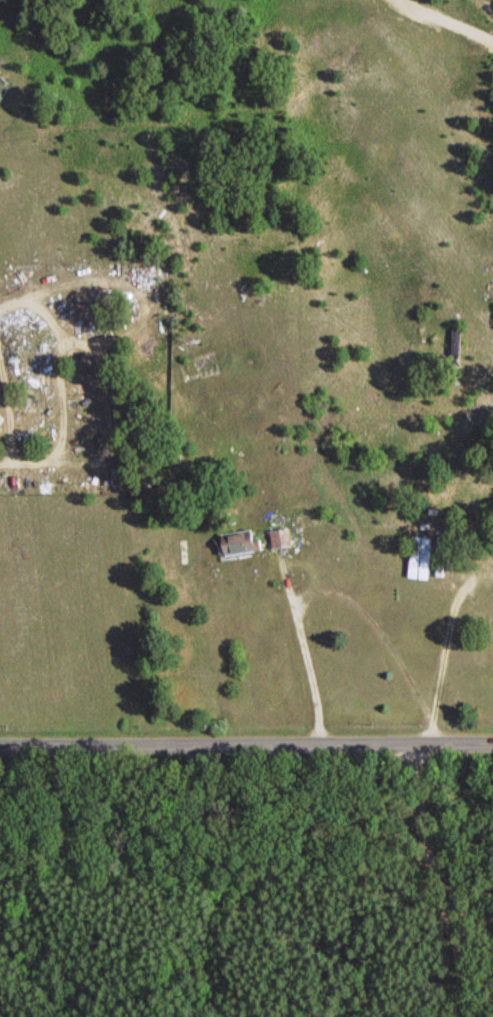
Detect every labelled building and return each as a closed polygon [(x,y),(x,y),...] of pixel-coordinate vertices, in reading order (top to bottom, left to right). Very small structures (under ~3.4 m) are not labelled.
[(461,355),(461,329),(450,329),(450,355),(461,355)] [(215,535),(219,558),(256,550),(251,528),(215,535)] [(270,547),(288,546),(287,529),(269,530),(270,547)] [(430,578),(430,536),(417,536),(417,578),(430,578)] [(446,537),(434,537),(434,576),(446,576),(446,537)]
